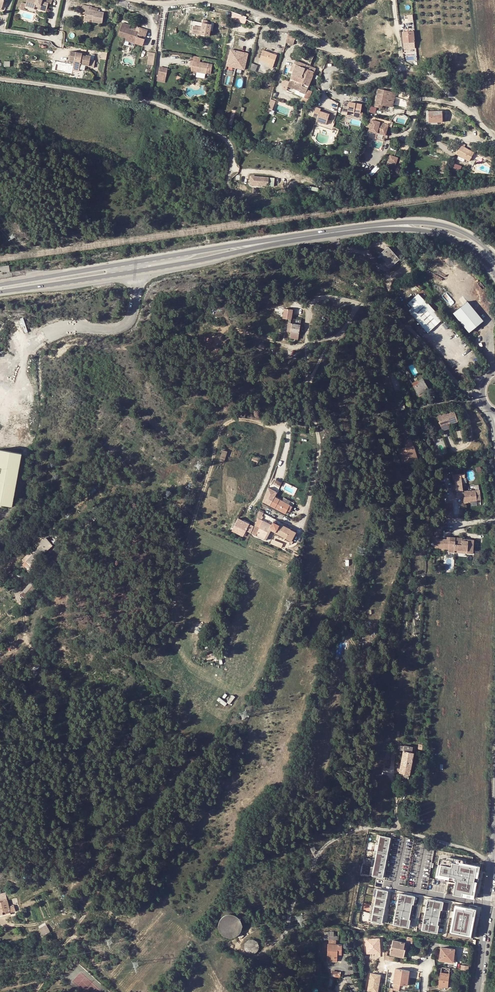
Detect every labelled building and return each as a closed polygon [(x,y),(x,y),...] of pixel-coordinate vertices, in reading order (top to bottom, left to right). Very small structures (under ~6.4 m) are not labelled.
[(27,5),(36,7),(37,5),(40,6),(39,7),(39,9),(48,11),(50,4),(53,5),(54,1),(52,0),(28,0),(27,4),(23,3),(21,10),(25,11),(26,7),(27,5)] [(93,19),(92,22),(102,24),(104,13),(98,12),(91,11),(92,7),(82,5),(81,9),(85,10),(84,19),(90,20),(91,19),(93,19)] [(211,29),(212,24),(208,24),(208,21),(204,20),(203,23),(193,21),(192,26),(191,33),(192,33),(210,36),(211,29)] [(146,37),(148,31),(140,28),(139,32),(129,29),(130,26),(122,23),(118,36),(126,39),(136,42),(135,44),(143,46),(145,40),(141,38),(137,37),(138,34),(142,36),(146,37)] [(403,32),(404,43),(414,42),(414,31),(403,32)] [(244,70),(248,52),(229,48),(226,66),(244,70)] [(275,56),(261,50),(257,61),(271,67),(275,56)] [(70,60),(75,61),(74,66),(80,67),(80,69),(85,70),(86,66),(89,66),(91,56),(87,55),(87,56),(87,58),(82,57),(83,56),(83,54),(72,51),(70,60)] [(149,51),(147,64),(153,65),(155,52),(149,51)] [(193,62),(193,64),(192,67),(192,71),(196,71),(196,72),(207,74),(207,73),(211,74),(213,65),(198,62),(199,57),(192,56),(191,61),(193,62)] [(307,90),(315,69),(295,60),(294,64),(296,65),(293,73),(288,86),(300,91),(305,94),(307,90)] [(157,80),(165,82),(168,67),(159,66),(157,80)] [(382,106),(382,105),(387,106),(387,105),(392,107),(394,99),(394,97),(395,93),(379,89),(375,107),(382,108),(382,106)] [(348,111),(361,114),(362,105),(349,103),(349,104),(345,104),(343,112),(348,113),(348,111)] [(442,111),(426,111),(427,123),(443,122),(442,111)] [(326,131),(328,121),(318,118),(319,116),(314,115),(312,124),(316,125),(316,128),(326,131)] [(386,136),(388,125),(372,121),(370,129),(369,131),(386,136)] [(470,160),(475,151),(466,146),(462,144),(457,153),(470,160)] [(396,165),(399,157),(390,154),(387,161),(396,165)] [(454,163),(452,169),(460,172),(462,166),(454,163)] [(250,176),(249,185),(274,187),(275,178),(250,176)] [(389,247),(380,254),(387,262),(387,265),(389,267),(391,267),(397,261),(400,259),(389,247)] [(400,276),(405,272),(401,267),(396,271),(400,276)] [(428,332),(442,320),(418,294),(408,303),(412,307),(409,310),(428,332)] [(446,294),(444,296),(442,295),(439,297),(441,299),(441,300),(449,308),(454,302),(446,294)] [(468,332),(483,320),(466,301),(452,313),(468,332)] [(281,318),(291,320),(292,309),(283,308),(281,318)] [(287,331),(294,332),(299,333),(301,324),(296,324),(289,323),(287,331)] [(401,369),(406,380),(411,377),(406,367),(401,369)] [(382,378),(387,390),(388,389),(393,387),(389,376),(382,378)] [(425,392),(430,389),(423,378),(422,378),(419,380),(420,383),(414,387),(418,394),(424,391),(425,392)] [(403,403),(397,405),(399,412),(406,410),(404,403),(403,403)] [(454,409),(437,415),(440,424),(448,421),(448,423),(457,420),(454,409)] [(412,438),(405,440),(408,447),(398,449),(403,464),(415,460),(413,453),(416,452),(414,445),(412,438)] [(13,507),(23,453),(0,450),(0,504),(13,507)] [(259,458),(252,455),(251,458),(250,460),(257,463),(259,458)] [(279,489),(282,482),(274,478),(270,485),(279,489)] [(477,493),(476,490),(463,491),(463,484),(456,484),(457,497),(464,497),(464,503),(469,502),(469,501),(471,501),(477,500),(481,499),(480,493),(477,493)] [(282,501),(275,498),(277,493),(268,488),(263,502),(286,514),(287,511),(290,506),(282,501)] [(256,535),(265,539),(270,529),(271,530),(275,532),(292,541),(296,532),(280,524),(281,522),(265,514),(262,520),(263,520),(263,521),(260,520),(264,513),(260,511),(251,533),(256,535)] [(249,524),(238,518),(233,528),(244,533),(246,530),(249,524)] [(244,533),(233,528),(232,530),(243,536),(244,533)] [(23,565),(30,572),(39,563),(36,561),(52,544),(45,537),(39,543),(42,545),(33,555),(30,552),(22,560),(25,562),(23,565)] [(435,548),(441,548),(444,549),(448,549),(448,552),(455,552),(455,550),(467,551),(467,553),(473,553),(474,540),(468,539),(468,541),(463,541),(463,539),(463,538),(450,537),(449,539),(447,539),(435,538),(435,548)] [(56,562),(52,558),(45,564),(49,568),(56,562)] [(29,596),(37,587),(31,582),(24,591),(29,596)] [(381,762),(385,763),(386,759),(387,759),(389,760),(390,752),(387,751),(390,739),(386,738),(383,750),(382,758),(381,762)] [(404,746),(403,751),(400,769),(399,772),(399,773),(403,774),(402,778),(408,779),(408,775),(409,775),(413,753),(412,752),(412,747),(404,746)] [(372,876),(383,878),(390,837),(380,835),(372,876)] [(480,866),(443,859),(439,877),(456,881),(454,894),(474,898),(480,866)] [(371,921),(381,923),(388,891),(377,889),(371,921)] [(11,911),(12,911),(16,910),(14,904),(9,905),(8,898),(6,892),(0,893),(0,914),(3,913),(3,915),(11,913),(11,911)] [(407,927),(413,896),(399,893),(393,925),(407,927)] [(436,933),(442,901),(428,898),(421,930),(436,933)] [(456,905),(450,934),(471,938),(477,909),(456,905)] [(222,917),(221,918),(220,919),(219,920),(219,922),(218,923),(218,925),(218,927),(218,928),(219,930),(219,931),(220,933),(221,934),(222,935),(223,936),(225,937),(226,937),(228,938),(229,938),(231,938),(233,938),(234,937),(236,937),(237,936),(238,935),(239,934),(240,933),(241,931),(242,930),(242,927),(242,925),(242,924),(242,922),(241,921),(240,919),(239,918),(238,917),(237,916),(235,915),(234,914),(232,914),(230,914),(229,914),(227,914),(226,915),(224,915),(223,916),(222,917)] [(46,924),(39,927),(42,933),(49,930),(46,924)] [(329,939),(329,935),(334,935),(334,931),(325,931),(324,939),(329,939)] [(246,942),(245,943),(245,944),(245,945),(244,946),(244,947),(245,949),(245,950),(246,951),(247,952),(248,953),(249,953),(250,954),(251,954),(252,954),(254,954),(255,953),(256,953),(257,952),(258,951),(259,949),(259,948),(259,947),(259,946),(259,944),(258,943),(258,942),(257,941),(256,940),(255,940),(254,939),(253,939),(251,939),(250,939),(249,940),(248,940),(247,941),(246,942)] [(405,942),(393,939),(390,954),(403,957),(405,948),(404,948),(404,946),(405,942)] [(337,961),(337,954),(337,952),(342,952),(342,944),(337,944),(329,944),(328,944),(327,961),(337,961)] [(455,949),(442,947),(440,960),(451,962),(452,954),(455,954),(455,949)] [(450,973),(449,973),(450,968),(442,967),(441,972),(440,972),(438,987),(442,988),(443,987),(448,987),(450,973)] [(393,983),(394,983),(399,984),(404,985),(406,975),(408,975),(409,970),(395,968),(393,983)]
